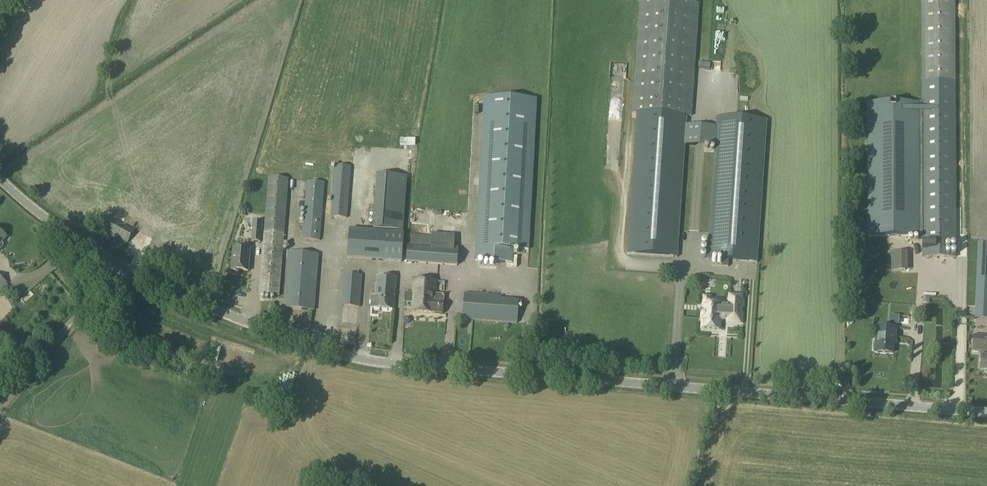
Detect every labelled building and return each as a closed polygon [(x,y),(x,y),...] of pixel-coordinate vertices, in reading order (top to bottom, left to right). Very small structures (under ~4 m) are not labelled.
[(921,114),(921,237),(921,258),(957,258),(955,0),(920,0),(921,114)] [(632,113),(637,113),(627,254),(677,258),(687,117),(691,117),(698,6),(640,2),(632,113)] [(529,254),(537,100),(484,97),(475,263),(512,265),(513,250),(525,251),(525,253),(529,254)] [(921,237),(921,114),(914,114),(913,103),(873,104),(873,114),(866,114),(867,237),(921,237)] [(715,116),(707,258),(757,261),(765,119),(715,116)] [(334,166),(330,217),(346,218),(350,167),(334,166)] [(418,178),(433,181),(434,170),(419,168),(418,178)] [(377,175),(373,229),(403,231),(407,177),(377,175)] [(268,180),(260,297),(280,298),(288,181),(268,180)] [(307,181),(302,240),(320,242),(325,183),(307,181)] [(113,219),(106,231),(127,243),(134,231),(113,219)] [(261,223),(253,223),(252,243),(260,243),(261,223)] [(349,230),(347,258),(402,262),(404,234),(349,230)] [(456,266),(457,250),(453,250),(454,238),(408,235),(405,263),(456,266)] [(974,321),(986,321),(986,243),(978,243),(974,321)] [(234,250),(233,272),(249,273),(251,251),(234,250)] [(904,271),(904,253),(890,253),(890,271),(904,271)] [(289,254),(285,310),(315,312),(319,256),(289,254)] [(343,274),(341,306),(359,308),(361,276),(343,274)] [(372,295),(371,308),(394,310),(396,278),(376,277),(375,296),(372,295)] [(414,280),(412,312),(443,314),(444,296),(435,295),(436,282),(414,280)] [(465,294),(463,319),(517,323),(519,300),(500,299),(501,296),(465,294)] [(703,310),(702,317),(703,317),(703,327),(720,328),(720,314),(728,314),(728,318),(740,319),(741,300),(729,299),(729,305),(721,305),(721,303),(704,302),(704,310),(703,310)] [(877,327),(875,352),(892,354),(893,345),(895,345),(896,329),(894,328),(894,324),(899,325),(899,315),(890,315),(890,328),(877,327)] [(972,351),(973,351),(974,352),(978,353),(980,352),(981,352),(979,371),(986,371),(986,337),(973,336),(972,351)]
